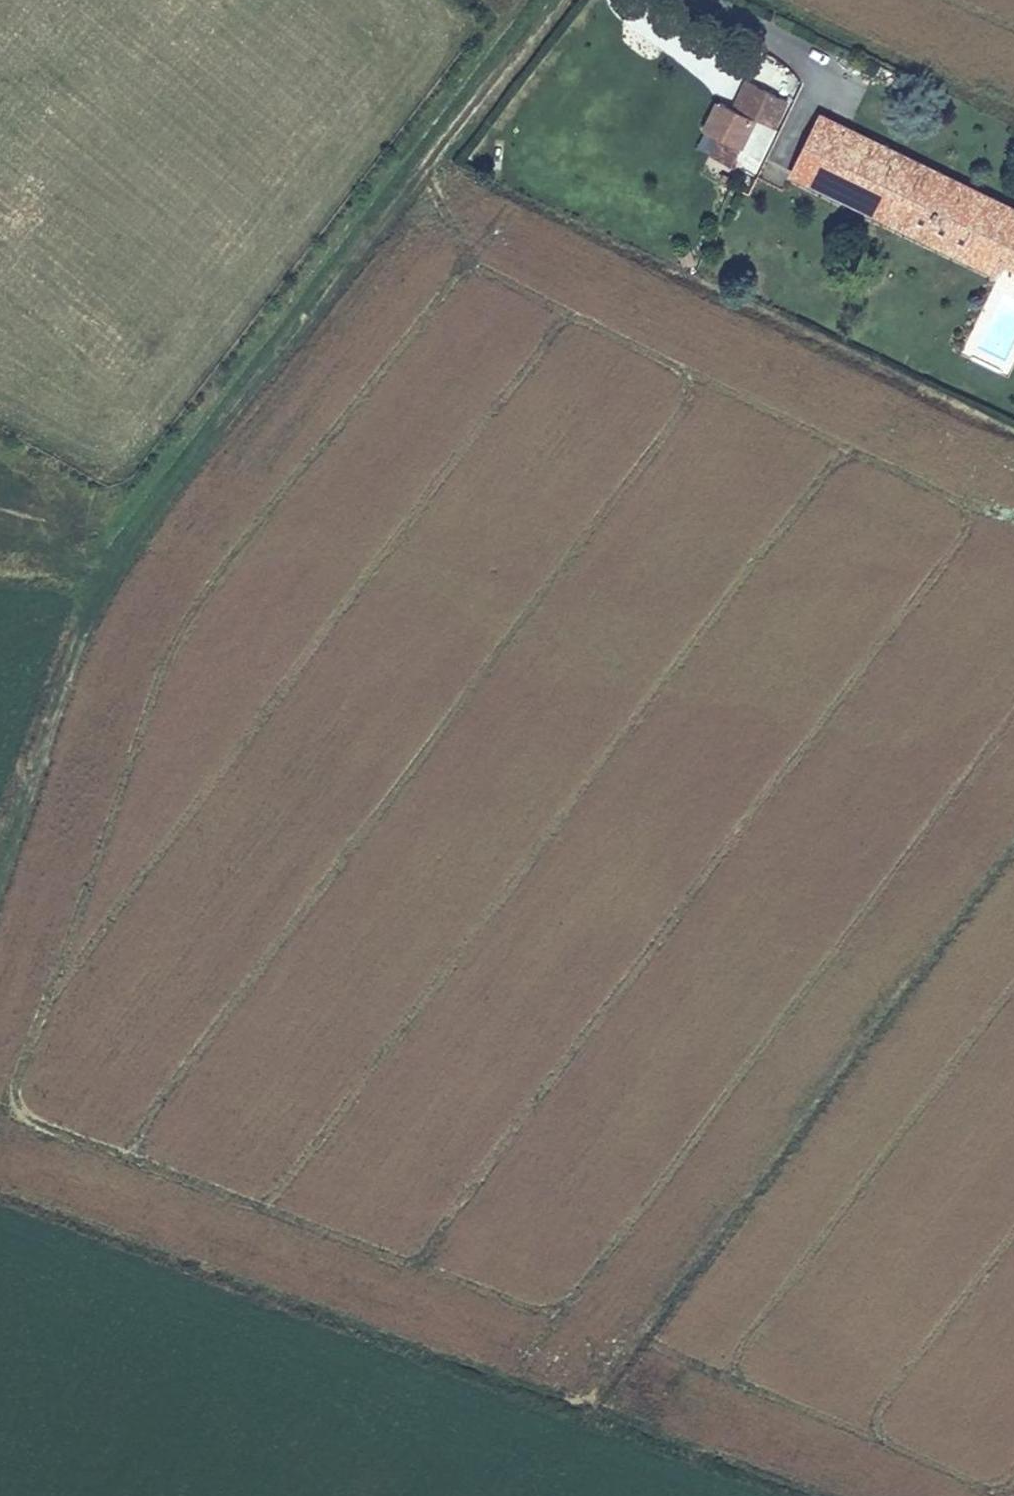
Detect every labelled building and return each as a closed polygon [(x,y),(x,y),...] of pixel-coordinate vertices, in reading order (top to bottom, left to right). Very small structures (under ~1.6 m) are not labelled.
[(783,99),(750,82),(715,151),(733,162),(758,120),(771,125),(783,99)] [(818,116),(790,169),(985,262),(994,254),(1013,263),(1013,218),(1012,217),(1013,214),(1013,210),(818,116)]
